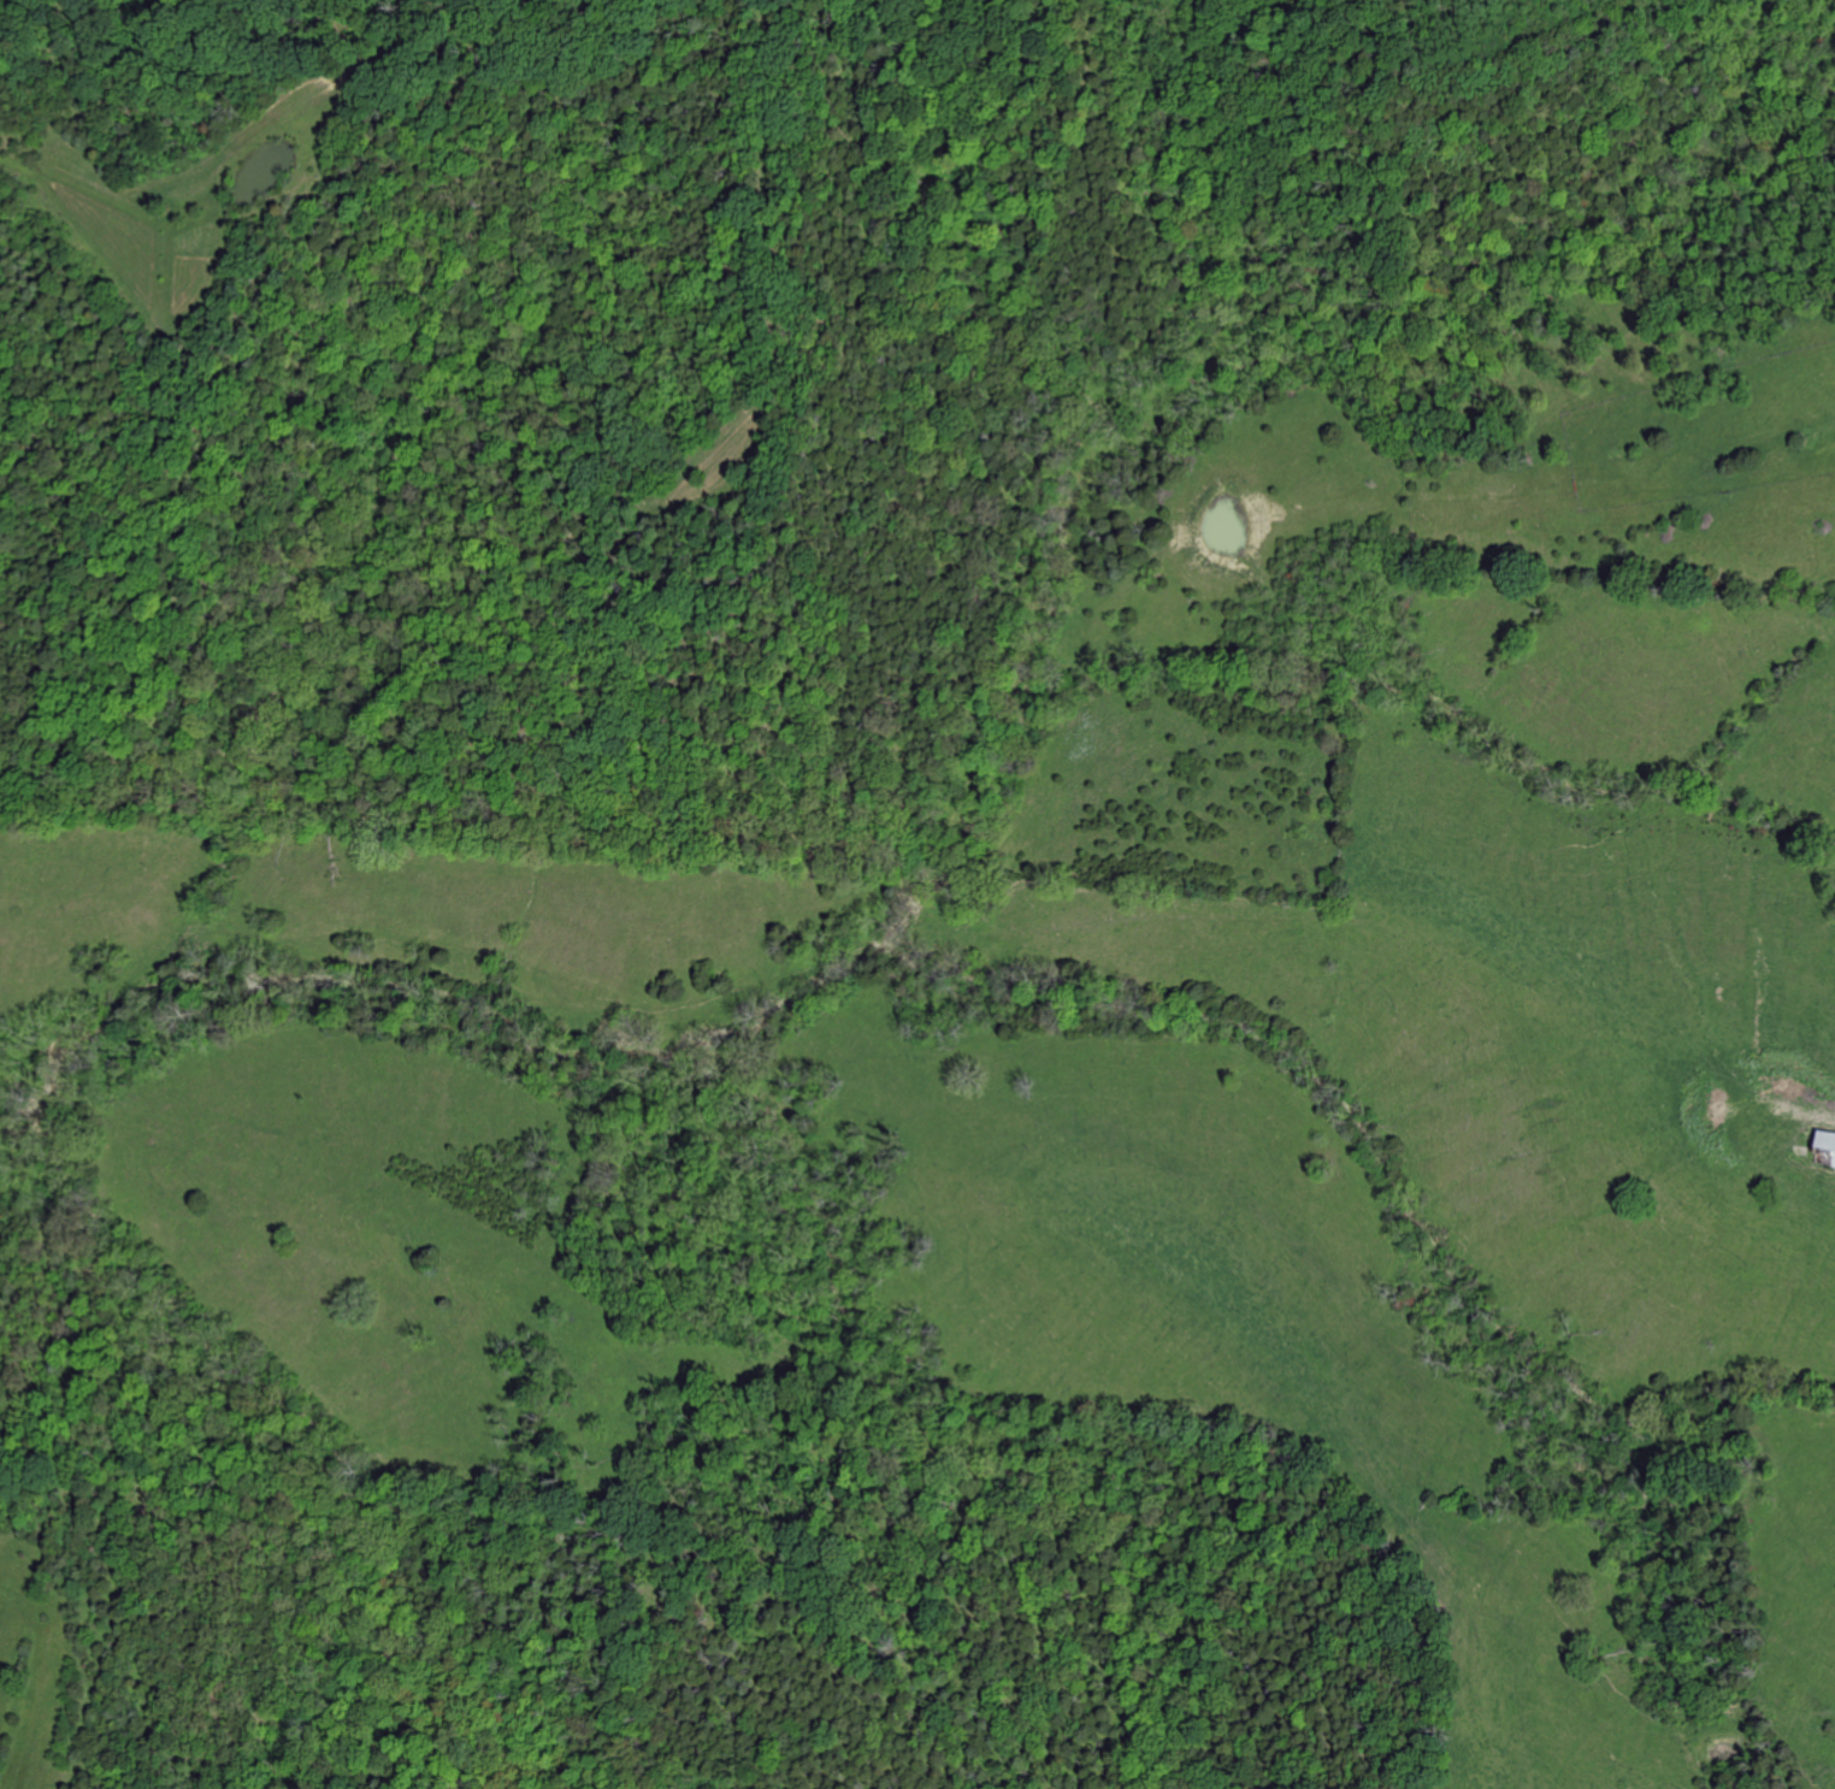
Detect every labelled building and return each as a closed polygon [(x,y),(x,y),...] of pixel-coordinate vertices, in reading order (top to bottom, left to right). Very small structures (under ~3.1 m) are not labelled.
[(1812,1128),(1806,1161),(1834,1167),(1834,1133),(1812,1128)]
